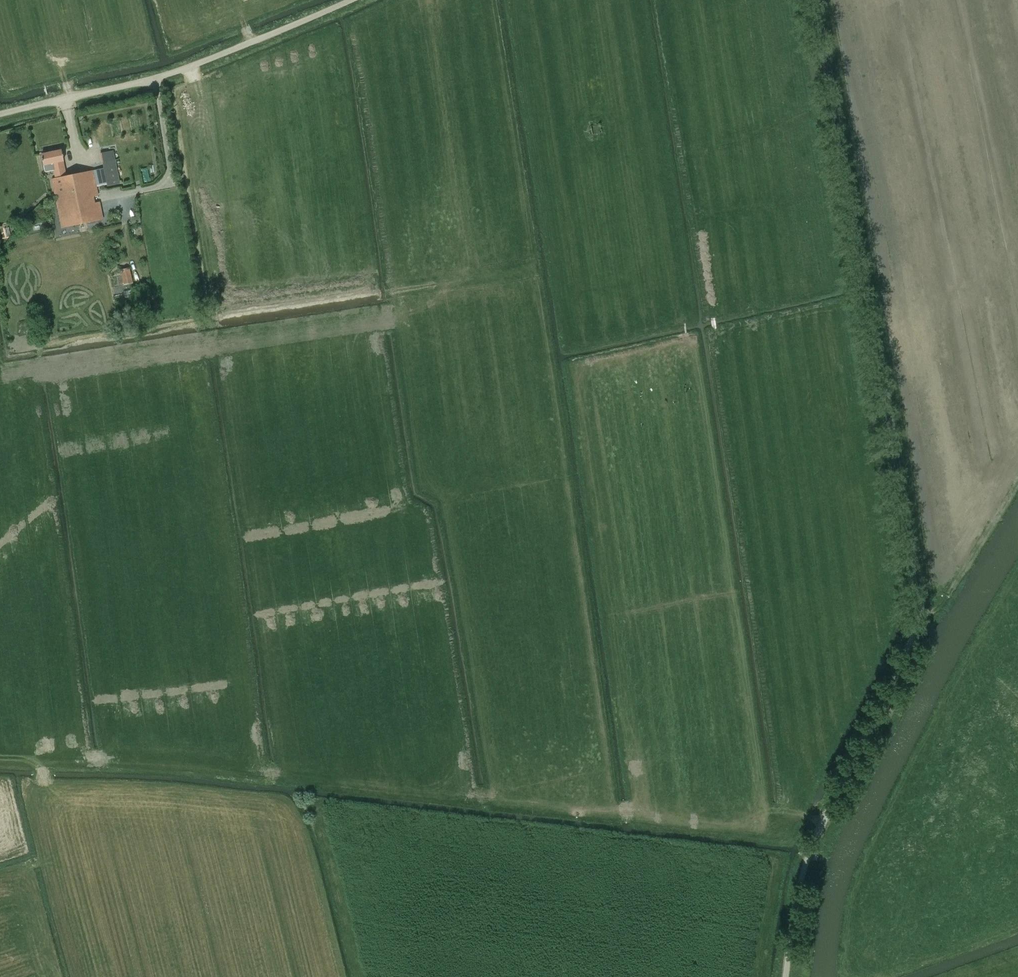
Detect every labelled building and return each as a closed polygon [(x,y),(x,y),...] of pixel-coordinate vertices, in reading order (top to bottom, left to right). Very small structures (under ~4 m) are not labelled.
[(590,133),(601,132),(600,124),(589,125),(590,133)] [(121,184),(116,160),(103,162),(106,179),(96,181),(93,170),(67,175),(63,161),(64,161),(62,150),(42,154),(43,165),(44,165),(46,172),(54,170),(55,178),(52,178),(62,228),(104,219),(100,202),(95,203),(94,197),(99,196),(97,187),(108,185),(108,186),(121,184)] [(121,270),(124,284),(132,283),(129,268),(121,270)] [(134,268),(135,284),(142,284),(141,268),(134,268)] [(141,299),(141,314),(150,315),(150,299),(141,299)]
